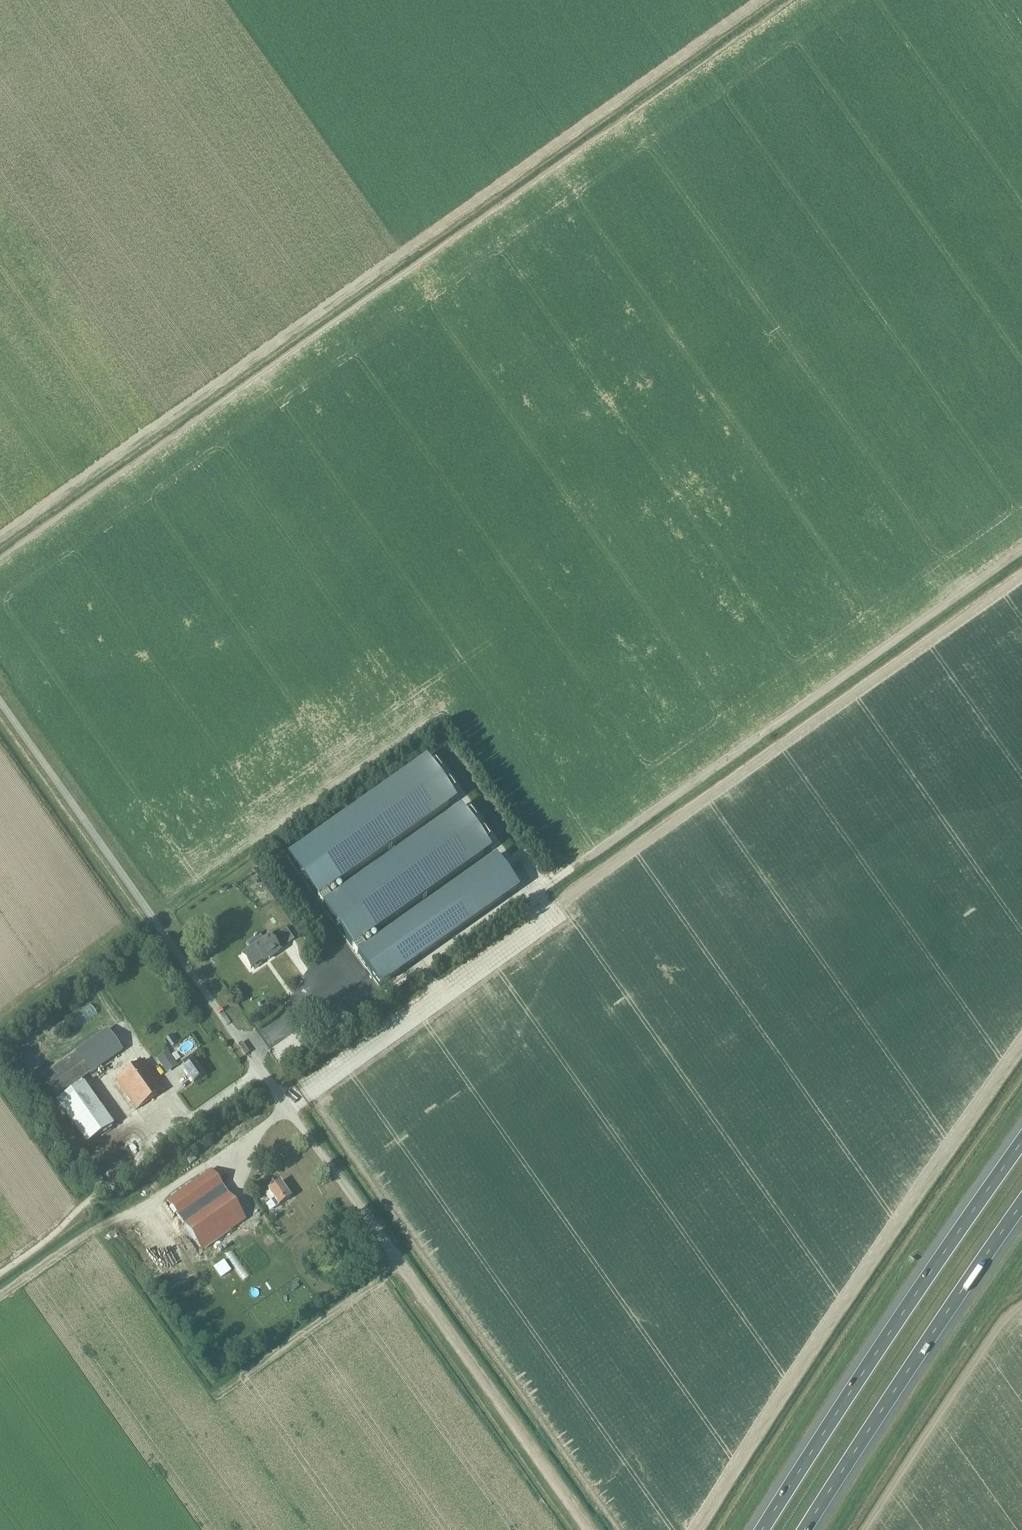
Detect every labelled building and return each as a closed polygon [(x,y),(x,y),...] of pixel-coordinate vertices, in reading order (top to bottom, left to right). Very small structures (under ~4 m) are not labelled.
[(426,758),(287,856),(317,898),(456,800),(426,758)] [(461,807),(322,905),(351,947),(491,849),(461,807)] [(496,856),(357,954),(379,987),(519,888),(496,856)] [(241,956),(250,968),(252,967),(254,970),(261,964),(259,962),(261,961),(267,956),(269,959),(279,951),(279,950),(283,947),(274,936),(270,939),(269,937),(264,940),(251,949),(241,956)] [(75,1052),(41,1077),(56,1098),(122,1051),(108,1031),(76,1054),(75,1052)] [(204,1076),(194,1061),(190,1056),(182,1061),(185,1067),(183,1068),(193,1083),(204,1076)] [(166,1073),(175,1067),(170,1058),(160,1064),(166,1073)] [(136,1110),(165,1089),(144,1060),(115,1081),(136,1110)] [(113,1126),(81,1080),(73,1086),(75,1089),(56,1102),(87,1145),(113,1126)] [(190,1164),(196,1160),(193,1155),(187,1160),(190,1164)] [(202,1250),(245,1219),(210,1170),(167,1201),(202,1250)] [(279,1205),(291,1197),(280,1181),(276,1184),(273,1179),(261,1187),(265,1192),(268,1190),(274,1198),(271,1200),(275,1207),(279,1205)] [(212,1255),(200,1264),(204,1268),(215,1260),(212,1255)]
